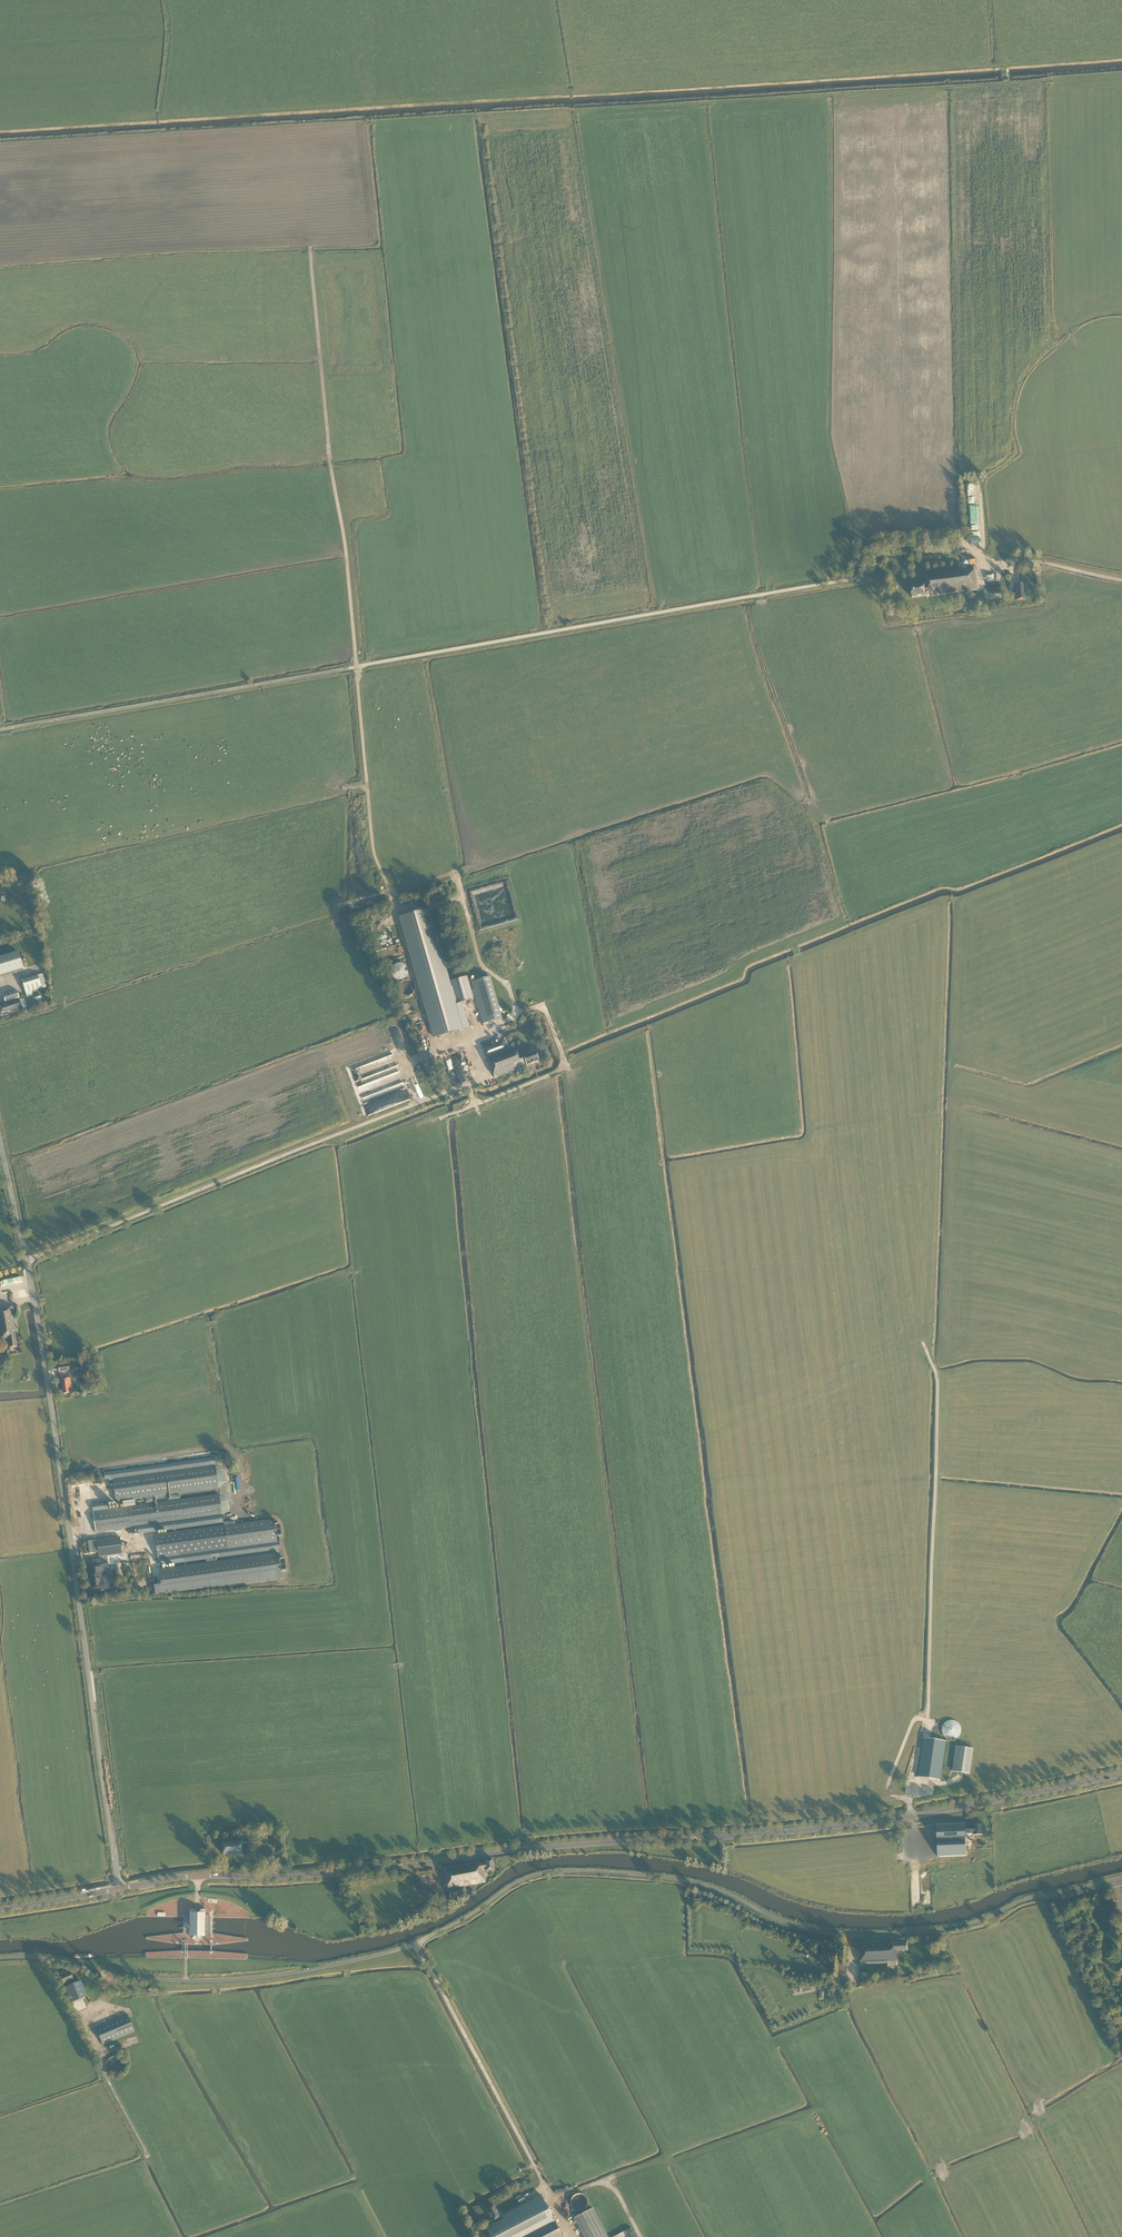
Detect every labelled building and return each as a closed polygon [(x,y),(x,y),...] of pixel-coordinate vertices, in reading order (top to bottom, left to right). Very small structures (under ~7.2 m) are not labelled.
[(970,486),(971,508),(981,507),(980,486),(970,486)] [(977,591),(974,568),(920,576),(922,585),(910,587),(911,592),(910,592),(910,593),(910,595),(911,596),(912,598),(925,596),(927,597),(929,597),(930,595),(930,593),(931,593),(932,597),(977,591)] [(1026,595),(1026,589),(1015,590),(1016,595),(1017,601),(1026,600),(1025,595),(1026,595)] [(427,910),(400,918),(435,1038),(462,1030),(427,910)] [(18,952),(0,958),(0,976),(23,969),(18,952)] [(405,964),(402,963),(400,963),(397,964),(395,965),(394,968),(393,970),(393,973),(394,975),(396,977),(398,979),(401,979),(403,979),(405,978),(407,977),(409,974),(409,972),(409,970),(408,967),(407,965),(405,964)] [(27,997),(32,996),(31,992),(47,987),(44,978),(46,977),(45,974),(22,981),(27,997)] [(470,990),(467,977),(451,981),(457,1004),(473,1000),(471,993),(470,990)] [(473,992),(483,1024),(501,1019),(489,977),(471,983),(472,989),(470,990),(471,993),(473,992)] [(23,1009),(17,990),(3,995),(7,1005),(0,1007),(2,1013),(8,1012),(12,1011),(12,1013),(23,1009)] [(521,1058),(517,1048),(506,1052),(502,1042),(488,1048),(487,1044),(482,1046),(495,1078),(516,1070),(515,1068),(524,1065),(521,1058)] [(535,1052),(521,1058),(524,1065),(525,1064),(526,1066),(539,1061),(535,1052)] [(430,1074),(440,1072),(438,1058),(430,1059),(431,1067),(429,1068),(430,1074)] [(455,1064),(459,1082),(467,1080),(462,1062),(455,1064)] [(18,1332),(15,1314),(20,1313),(19,1307),(14,1308),(0,1310),(0,1341),(8,1340),(10,1348),(17,1347),(15,1335),(17,1335),(16,1332),(18,1332)] [(73,1368),(72,1363),(58,1366),(59,1373),(70,1372),(69,1369),(73,1368)] [(71,1387),(70,1378),(60,1379),(61,1388),(62,1388),(63,1394),(69,1393),(69,1387),(71,1387)] [(230,1511),(228,1496),(219,1495),(219,1494),(135,1506),(135,1500),(219,1488),(226,1482),(225,1469),(216,1466),(215,1458),(104,1473),(105,1480),(109,1480),(110,1483),(113,1482),(116,1503),(123,1502),(123,1508),(109,1510),(108,1503),(92,1505),(96,1533),(134,1527),(134,1529),(128,1530),(129,1534),(133,1534),(133,1535),(138,1534),(138,1535),(223,1523),(222,1514),(230,1511)] [(277,1543),(274,1519),(223,1526),(154,1535),(159,1566),(278,1550),(277,1543)] [(98,1552),(99,1557),(122,1554),(120,1537),(97,1540),(98,1552)] [(89,1554),(98,1552),(97,1540),(88,1541),(89,1554)] [(279,1553),(159,1570),(163,1595),(282,1578),(279,1553)] [(101,1564),(87,1566),(89,1579),(91,1578),(93,1588),(100,1587),(99,1585),(104,1584),(103,1572),(110,1571),(109,1564),(106,1564),(106,1561),(101,1561),(101,1564)] [(124,1580),(121,1563),(114,1565),(116,1581),(124,1580)] [(943,1724),(949,1740),(964,1734),(958,1719),(943,1724)] [(918,1777),(940,1780),(946,1741),(924,1738),(918,1777)] [(973,1749),(956,1747),(952,1772),(969,1774),(973,1749)] [(965,1824),(936,1825),(937,1856),(966,1855),(965,1834),(965,1827),(965,1824)] [(973,1826),(965,1827),(965,1834),(973,1833),(973,1835),(983,1835),(982,1824),(973,1825),(973,1826)] [(243,1855),(242,1841),(229,1842),(229,1843),(222,1843),(223,1855),(230,1855),(230,1856),(243,1855)] [(450,1898),(464,1896),(463,1893),(467,1892),(465,1885),(485,1881),(484,1871),(486,1871),(487,1871),(494,1869),(492,1858),(485,1860),(485,1862),(477,1864),(477,1862),(444,1868),(450,1898)] [(200,1909),(200,1912),(195,1912),(195,1909),(189,1909),(189,1936),(194,1936),(192,1938),(193,1939),(195,1940),(198,1940),(200,1939),(202,1938),(200,1936),(204,1936),(205,1909),(200,1909)] [(888,1962),(897,1962),(897,1952),(908,1951),(908,1943),(893,1943),(893,1942),(890,1942),(890,1941),(860,1943),(860,1945),(860,1962),(861,1962),(861,1964),(888,1963),(888,1962)] [(837,1977),(848,1978),(850,1965),(839,1964),(837,1977)] [(74,1980),(70,1972),(60,1976),(65,1986),(70,1983),(70,1982),(74,1980)] [(87,1996),(81,1981),(71,1985),(70,1983),(65,1986),(64,1986),(68,1993),(72,2003),(87,1996)] [(792,2010),(795,2019),(802,2016),(798,2007),(792,2010)] [(135,2031),(129,2015),(97,2028),(103,2044),(135,2031)] [(573,2206),(585,2208),(587,2195),(575,2193),(573,2206)] [(486,2228),(491,2236),(523,2236),(555,2221),(541,2194),(533,2198),(534,2200),(501,2216),(503,2219),(486,2228)] [(519,2204),(526,2201),(523,2195),(516,2198),(519,2204)] [(494,2206),(486,2210),(492,2222),(493,2221),(495,2223),(501,2220),(499,2217),(500,2217),(494,2206)] [(593,2208),(574,2218),(584,2236),(608,2236),(593,2208)] [(524,2236),(563,2236),(555,2221),(524,2236)]
